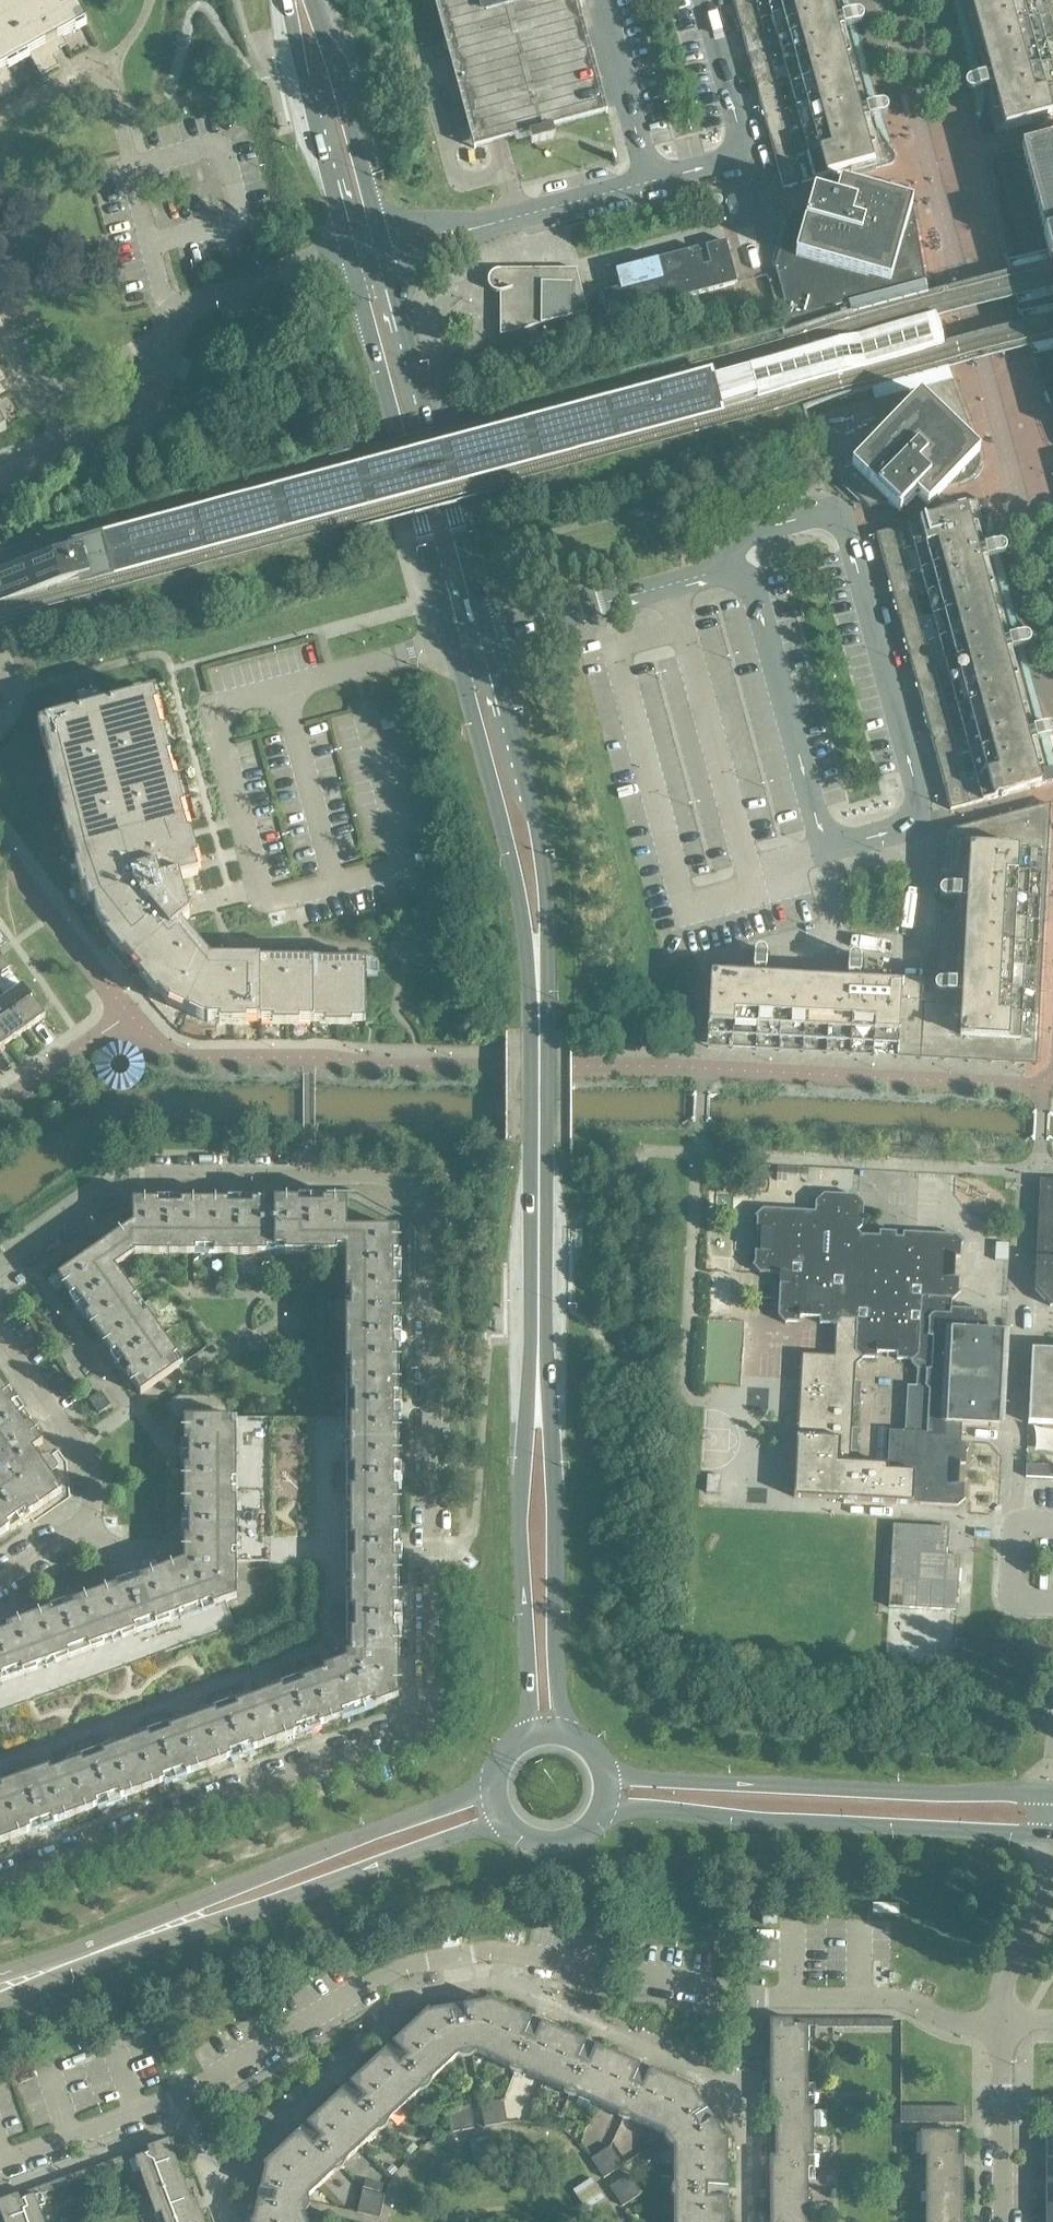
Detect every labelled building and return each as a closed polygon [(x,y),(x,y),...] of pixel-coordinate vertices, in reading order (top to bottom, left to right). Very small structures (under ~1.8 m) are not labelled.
[(85,25),(87,24),(74,0),(10,0),(0,5),(0,30),(18,62),(29,56),(40,77),(59,67),(52,54),(67,45),(63,37),(85,25)] [(577,0),(433,0),(474,149),(607,113),(577,0)] [(841,0),(732,0),(769,135),(783,188),(850,171),(851,175),(850,176),(850,177),(876,171),(875,169),(891,165),(893,164),(893,163),(894,162),(894,161),(894,160),(894,159),(894,158),(894,157),(879,137),(876,132),(841,0)] [(985,98),(984,108),(979,133),(979,134),(979,135),(979,136),(979,137),(980,138),(981,138),(982,139),(983,139),(985,139),(1006,134),(1006,135),(1036,127),(1035,126),(1034,126),(1033,121),(1052,116),(1052,0),(958,0),(985,98)] [(0,30),(0,97),(1,99),(19,89),(7,68),(18,62),(0,30)] [(1022,150),(1022,151),(998,157),(996,158),(994,160),(993,161),(992,164),(991,165),(991,166),(991,168),(991,170),(1009,272),(1029,347),(1052,413),(1052,142),(1022,150)] [(978,454),(943,358),(943,344),(943,343),(942,337),(939,326),(936,319),(929,308),(925,284),(925,283),(912,207),(910,200),(904,195),(897,190),(890,189),(869,194),(840,185),(836,202),(815,196),(815,195),(813,194),(809,210),(790,215),(775,267),(789,316),(793,319),(803,316),(849,304),(852,316),(853,318),(880,311),(883,322),(894,328),(905,324),(917,331),(920,343),(913,355),(902,358),(895,369),(898,379),(871,387),(871,389),(875,401),(819,416),(817,421),(830,470),(869,508),(888,503),(893,508),(900,514),(901,513),(900,512),(915,496),(927,508),(948,486),(962,483),(965,482),(967,481),(970,479),(972,477),(975,474),(977,471),(977,470),(978,468),(979,465),(979,463),(979,460),(979,459),(979,457),(978,454)] [(737,284),(734,271),(726,241),(706,247),(710,265),(703,267),(698,249),(615,271),(620,289),(601,294),(607,318),(737,284)] [(587,313),(576,270),(500,270),(498,270),(496,271),(494,271),(492,272),(491,274),(489,277),(488,278),(488,281),(488,283),(488,286),(489,287),(490,290),(492,291),(493,292),(496,293),(498,294),(500,294),(500,336),(587,313)] [(895,369),(902,358),(913,355),(920,343),(917,331),(905,324),(894,328),(883,322),(880,311),(853,318),(852,316),(782,335),(802,407),(871,389),(871,387),(898,379),(895,369)] [(988,610),(987,600),(986,590),(985,575),(984,565),(984,560),(984,550),(984,540),(985,535),(985,525),(986,520),(986,515),(987,505),(987,503),(985,502),(984,501),(982,501),(980,501),(965,505),(965,503),(940,510),(942,517),(876,534),(907,649),(950,810),(1052,783),(1052,769),(1051,770),(1048,771),(1043,750),(1036,741),(1031,734),(1027,727),(1023,720),(1019,713),(1016,706),(1012,699),(1009,691),(1007,684),(1004,676),(1002,669),(1000,661),(999,656),(995,643),(993,634),(991,624),(990,619),(988,610)] [(211,962),(180,926),(189,918),(179,880),(198,875),(193,857),(152,705),(148,706),(145,696),(143,697),(140,684),(97,696),(100,708),(81,714),(77,701),(44,710),(47,723),(46,723),(48,733),(44,734),(89,904),(94,903),(100,923),(167,1004),(207,1022),(365,1022),(365,962),(211,962)] [(1037,1053),(1042,952),(1049,824),(1048,820),(1034,809),(1031,809),(1028,809),(944,832),(942,872),(962,873),(960,917),(939,916),(936,981),(711,969),(708,1036),(710,1036),(1037,1053)] [(2,955),(0,956),(0,970),(2,972),(10,967),(2,955)] [(46,1017),(39,1008),(23,985),(4,999),(26,1031),(46,1017)] [(4,999),(0,1001),(0,1033),(8,1044),(26,1031),(4,999)] [(787,1182),(787,1166),(777,1166),(776,1182),(787,1182)] [(946,1190),(947,1175),(937,1174),(936,1189),(946,1190)] [(1039,1180),(1034,1289),(1050,1306),(1052,1307),(1052,1181),(1039,1180)] [(1000,1427),(1005,1331),(997,1331),(997,1330),(995,1330),(995,1331),(986,1330),(987,1316),(982,1310),(951,1309),(951,1299),(953,1299),(961,1292),(959,1290),(960,1278),(954,1277),(955,1258),(961,1258),(961,1245),(963,1243),(956,1235),(913,1233),(913,1244),(904,1243),(904,1238),(896,1237),(896,1232),(879,1231),(879,1236),(862,1236),(857,1231),(863,1226),(864,1204),(856,1196),(824,1194),(815,1202),(815,1212),(763,1209),(755,1217),(756,1218),(756,1231),(761,1231),(760,1251),(755,1251),(754,1264),(752,1266),(759,1273),(780,1275),(778,1316),(785,1324),(787,1322),(800,1323),(800,1318),(819,1319),(819,1324),(832,1325),(835,1328),(834,1356),(801,1354),(794,1497),(957,1506),(966,1499),(964,1497),(964,1484),(959,1484),(960,1465),(965,1465),(966,1452),(968,1450),(961,1442),(962,1425),(989,1426),(991,1427),(991,1426),(1000,1427)] [(210,1249),(210,1201),(182,1201),(182,1198),(174,1198),(168,1198),(168,1206),(158,1206),(158,1201),(133,1202),(133,1225),(101,1247),(126,1283),(134,1277),(134,1254),(206,1254),(206,1249),(210,1249)] [(270,1249),(270,1201),(244,1201),(244,1198),(236,1198),(228,1198),(228,1201),(210,1201),(210,1249),(214,1249),(214,1254),(266,1254),(266,1249),(270,1249)] [(347,1229),(347,1201),(323,1201),(323,1198),(315,1198),(298,1198),(298,1201),(270,1201),(270,1249),(274,1249),(274,1254),(346,1254),(347,1254),(346,1229),(347,1229)] [(402,1270),(402,1263),(394,1263),(394,1253),(398,1253),(398,1229),(347,1229),(346,1229),(347,1254),(346,1254),(346,1292),(351,1292),(351,1301),(398,1301),(398,1278),(402,1278),(402,1270)] [(137,1298),(129,1287),(126,1283),(101,1247),(58,1277),(72,1298),(76,1295),(81,1303),(75,1308),(78,1313),(79,1312),(83,1319),(86,1317),(99,1336),(138,1309),(133,1301),(137,1298)] [(402,1337),(402,1332),(402,1323),(398,1323),(398,1301),(351,1301),(351,1310),(346,1310),(346,1363),(351,1363),(351,1370),(350,1370),(350,1371),(398,1371),(398,1348),(394,1348),(394,1337),(402,1337)] [(177,1356),(163,1336),(147,1313),(143,1316),(138,1309),(99,1336),(112,1355),(110,1357),(114,1363),(114,1364),(117,1368),(123,1364),(128,1372),(125,1374),(140,1395),(180,1367),(174,1359),(177,1356)] [(1031,1350),(1028,1423),(1052,1425),(1052,1351),(1031,1350)] [(402,1411),(402,1405),(394,1405),(394,1395),(398,1395),(398,1371),(350,1371),(350,1381),(346,1381),(346,1418),(346,1433),(350,1433),(350,1442),(399,1442),(398,1419),(402,1419),(402,1411)] [(27,1416),(27,1415),(24,1411),(18,1415),(12,1407),(15,1404),(3,1386),(0,1388),(0,1444),(29,1423),(29,1424),(32,1422),(27,1416)] [(111,1405),(101,1392),(89,1401),(99,1414),(111,1405)] [(237,1481),(237,1427),(232,1427),(232,1418),(228,1418),(228,1396),(179,1396),(165,1405),(175,1420),(184,1421),(184,1442),(181,1442),(181,1450),(180,1456),(189,1456),(189,1466),(184,1466),(184,1490),(232,1490),(232,1481),(237,1481)] [(280,1685),(275,1672),(297,1664),(302,1677),(315,1672),(316,1676),(326,1673),(324,1669),(346,1661),(346,1654),(350,1654),(350,1644),(346,1644),(346,1631),(332,1631),(332,1607),(346,1607),(346,1593),(350,1593),(350,1584),(399,1584),(399,1561),(402,1561),(402,1553),(402,1547),(399,1547),(398,1489),(394,1490),(394,1479),(402,1479),(402,1474),(402,1465),(399,1465),(399,1442),(350,1442),(350,1433),(346,1433),(346,1418),(313,1418),(270,1418),(232,1418),(232,1427),(237,1427),(237,1481),(232,1481),(232,1490),(232,1499),(237,1499),(237,1539),(237,1553),(232,1553),(232,1562),(237,1562),(271,1562),(271,1568),(270,1568),(270,1570),(314,1570),(314,1638),(248,1662),(225,1602),(207,1609),(205,1605),(178,1615),(170,1618),(171,1622),(122,1640),(120,1636),(112,1639),(103,1642),(105,1646),(55,1664),(54,1660),(45,1663),(36,1666),(38,1671),(0,1685),(0,1749),(8,1770),(9,1769),(31,1761),(36,1774),(48,1770),(50,1773),(59,1770),(69,1766),(67,1763),(80,1758),(75,1745),(97,1737),(102,1750),(115,1745),(116,1749),(126,1746),(135,1742),(134,1738),(147,1734),(142,1721),(164,1712),(169,1726),(182,1721),(183,1725),(192,1721),(202,1718),(201,1714),(213,1709),(209,1696),(231,1688),(236,1701),(248,1697),(250,1700),(259,1697),(269,1693),(267,1690),(280,1685)] [(49,1474),(56,1469),(57,1468),(57,1467),(58,1466),(58,1465),(57,1464),(57,1463),(51,1454),(50,1454),(48,1453),(47,1453),(46,1453),(43,1455),(38,1458),(33,1451),(43,1444),(29,1424),(29,1423),(0,1444),(0,1536),(10,1529),(8,1525),(16,1519),(21,1526),(25,1523),(25,1522),(32,1518),(30,1515),(62,1492),(49,1474)] [(1026,1464),(1026,1477),(1052,1478),(1052,1466),(1026,1464)] [(237,1553),(237,1539),(237,1499),(232,1499),(232,1490),(184,1490),(184,1514),(189,1514),(189,1524),(181,1524),(181,1530),(181,1538),(184,1538),(184,1539),(184,1562),(162,1570),(178,1615),(205,1605),(207,1609),(225,1602),(237,1598),(237,1562),(232,1562),(232,1553),(237,1553)] [(957,1611),(960,1556),(946,1555),(948,1528),(893,1525),(888,1607),(957,1611)] [(178,1615),(162,1570),(140,1578),(139,1575),(132,1577),(131,1577),(126,1579),(129,1587),(119,1590),(118,1586),(95,1594),(112,1639),(120,1636),(122,1640),(171,1622),(170,1618),(178,1615)] [(402,1621),(402,1615),(402,1607),(399,1607),(399,1584),(350,1584),(350,1593),(346,1593),(346,1607),(332,1607),(332,1631),(346,1631),(346,1644),(350,1644),(350,1654),(399,1654),(399,1631),(394,1631),(394,1621),(402,1621)] [(112,1639),(95,1594),(73,1602),(75,1606),(65,1610),(62,1602),(57,1604),(57,1605),(49,1608),(50,1611),(29,1618),(45,1663),(54,1660),(55,1664),(105,1646),(103,1642),(112,1639)] [(29,1618),(7,1626),(6,1623),(0,1625),(0,1685),(38,1671),(36,1666),(45,1663),(29,1618)] [(399,1697),(399,1673),(399,1654),(350,1654),(346,1654),(346,1661),(324,1669),(326,1673),(341,1714),(342,1713),(361,1706),(363,1711),(399,1697)] [(341,1714),(326,1673),(316,1676),(315,1672),(302,1677),(297,1664),(275,1672),(280,1685),(267,1690),(269,1693),(259,1697),(276,1742),(298,1734),(296,1730),(306,1726),(309,1734),(314,1732),(322,1729),(321,1726),(343,1718),(342,1713),(341,1714)] [(276,1742),(259,1697),(250,1700),(248,1697),(236,1701),(231,1688),(209,1696),(213,1709),(201,1714),(202,1718),(192,1721),(209,1767),(231,1759),(232,1762),(239,1759),(240,1759),(245,1757),(242,1750),(252,1746),(253,1750),(276,1742)] [(209,1767),(192,1721),(183,1725),(182,1721),(169,1726),(164,1712),(142,1721),(147,1734),(134,1738),(135,1742),(126,1746),(142,1791),(165,1783),(163,1779),(173,1775),(175,1783),(181,1781),(181,1780),(188,1778),(187,1775),(209,1767)] [(142,1791),(126,1746),(116,1749),(115,1745),(102,1750),(97,1737),(75,1745),(80,1758),(67,1763),(69,1766),(59,1770),(76,1815),(97,1808),(98,1811),(106,1808),(112,1806),(109,1799),(118,1795),(120,1799),(142,1791)] [(2,1791),(1,1787),(13,1782),(9,1769),(8,1770),(0,1749),(0,1791),(2,1791)] [(59,1770),(50,1773),(48,1770),(36,1774),(31,1761),(9,1769),(13,1782),(1,1787),(2,1791),(0,1791),(0,1815),(9,1840),(32,1832),(30,1827),(40,1824),(42,1831),(48,1829),(55,1826),(54,1823),(76,1815),(59,1770)] [(0,1815),(0,1843),(9,1840),(0,1815)] [(776,1925),(777,1913),(763,1912),(762,1924),(776,1925)] [(489,2060),(510,2010),(487,2000),(486,2002),(461,2007),(430,2012),(428,2010),(410,2027),(443,2063),(450,2057),(454,2061),(458,2057),(468,2055),(476,2054),(489,2060)] [(542,2083),(564,2033),(510,2010),(489,2060),(542,2083)] [(808,2062),(808,2028),(798,2028),(798,2020),(790,2020),(790,2026),(770,2026),(770,2062),(808,2062)] [(892,2028),(892,2020),(798,2020),(798,2028),(808,2028),(892,2028)] [(437,2069),(443,2063),(410,2027),(367,2068),(405,2107),(441,2073),(437,2069)] [(596,2106),(618,2056),(564,2033),(542,2083),(561,2091),(563,2086),(580,2093),(577,2098),(596,2106)] [(650,2129),(671,2079),(618,2056),(596,2106),(615,2114),(617,2109),(633,2116),(631,2121),(650,2129)] [(808,2098),(808,2062),(770,2062),(770,2098),(784,2098),(808,2098)] [(390,2121),(405,2107),(367,2068),(325,2108),(362,2147),(377,2133),(373,2130),(386,2117),(390,2121)] [(725,2139),(710,2117),(694,2092),(695,2090),(671,2079),(650,2129),(663,2135),(669,2144),(673,2150),(673,2164),(727,2165),(727,2139),(725,2139)] [(813,2157),(813,2109),(808,2109),(808,2098),(784,2098),(784,2108),(775,2108),(775,2157),(784,2157),(784,2167),(808,2167),(808,2157),(813,2157)] [(507,2123),(503,2100),(480,2104),(484,2127),(507,2123)] [(474,2129),(470,2106),(447,2110),(451,2133),(474,2129)] [(964,2123),(964,2107),(901,2107),(901,2124),(964,2123)] [(347,2161),(362,2147),(325,2108),(282,2148),(319,2188),(334,2174),(330,2170),(344,2157),(347,2161)] [(958,2157),(958,2132),(920,2132),(920,2157),(925,2157),(925,2168),(949,2168),(949,2157),(958,2157)] [(184,2181),(171,2147),(171,2145),(152,2152),(150,2147),(147,2148),(149,2153),(135,2158),(136,2160),(148,2194),(184,2181)] [(623,2166),(610,2147),(610,2146),(591,2159),(604,2179),(623,2166)] [(89,2177),(136,2160),(135,2158),(149,2153),(147,2148),(87,2170),(89,2177)] [(309,2197),(319,2188),(282,2148),(263,2166),(265,2168),(259,2196),(253,2221),(307,2221),(305,2215),(307,2207),(309,2197)] [(727,2165),(673,2164),(673,2185),(678,2185),(678,2203),(673,2203),(673,2221),(727,2221),(727,2165)] [(784,2167),(770,2167),(770,2221),(808,2221),(808,2167),(784,2167)] [(964,2204),(964,2170),(964,2168),(949,2168),(925,2168),(925,2204),(964,2204)] [(35,2197),(81,2180),(78,2173),(18,2195),(20,2200),(34,2195),(35,2197)] [(641,2194),(629,2175),(609,2187),(622,2207),(641,2194)] [(201,2211),(200,2210),(186,2215),(183,2205),(192,2202),(184,2181),(148,2194),(156,2215),(161,2213),(164,2221),(204,2221),(201,2211)] [(380,2218),(385,2196),(362,2190),(357,2213),(380,2218)] [(35,2197),(34,2195),(20,2200),(18,2195),(15,2196),(17,2201),(0,2207),(0,2212),(4,2221),(44,2221),(35,2197)] [(964,2204),(925,2204),(925,2221),(964,2221),(964,2204)]
